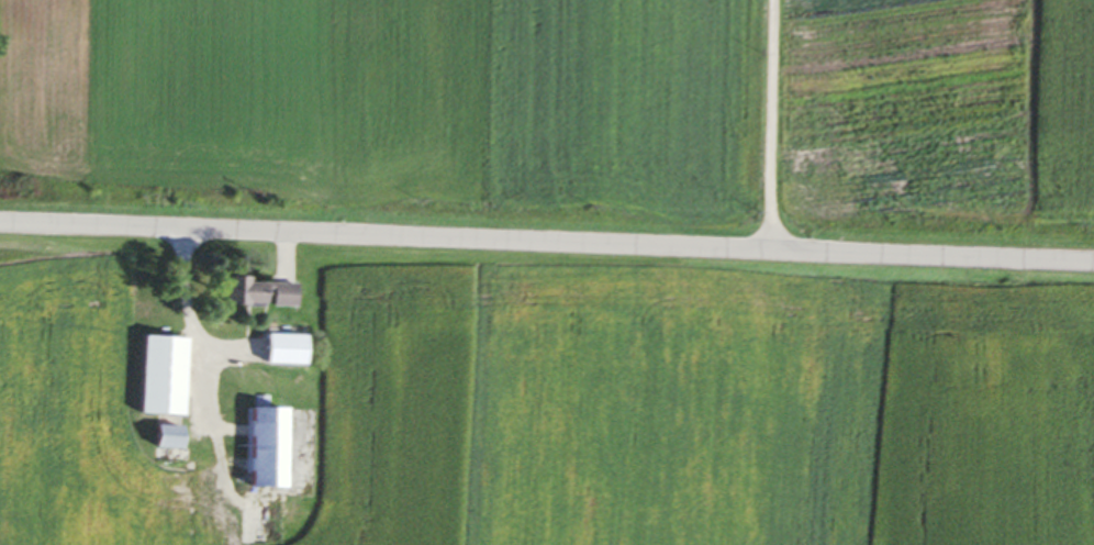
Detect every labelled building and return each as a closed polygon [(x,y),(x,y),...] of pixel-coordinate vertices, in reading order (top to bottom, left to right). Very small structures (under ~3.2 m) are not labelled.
[(254,307),(254,294),(263,294),(263,308),(290,309),(290,285),(237,285),(237,278),(215,278),(215,307),(254,307)] [(254,366),(293,366),(293,336),(254,336),(254,366)] [(174,417),(176,339),(129,338),(127,416),(174,417)] [(277,409),(238,408),(237,489),(276,490),(277,409)] [(143,450),(172,450),(172,427),(143,427),(143,450)]
